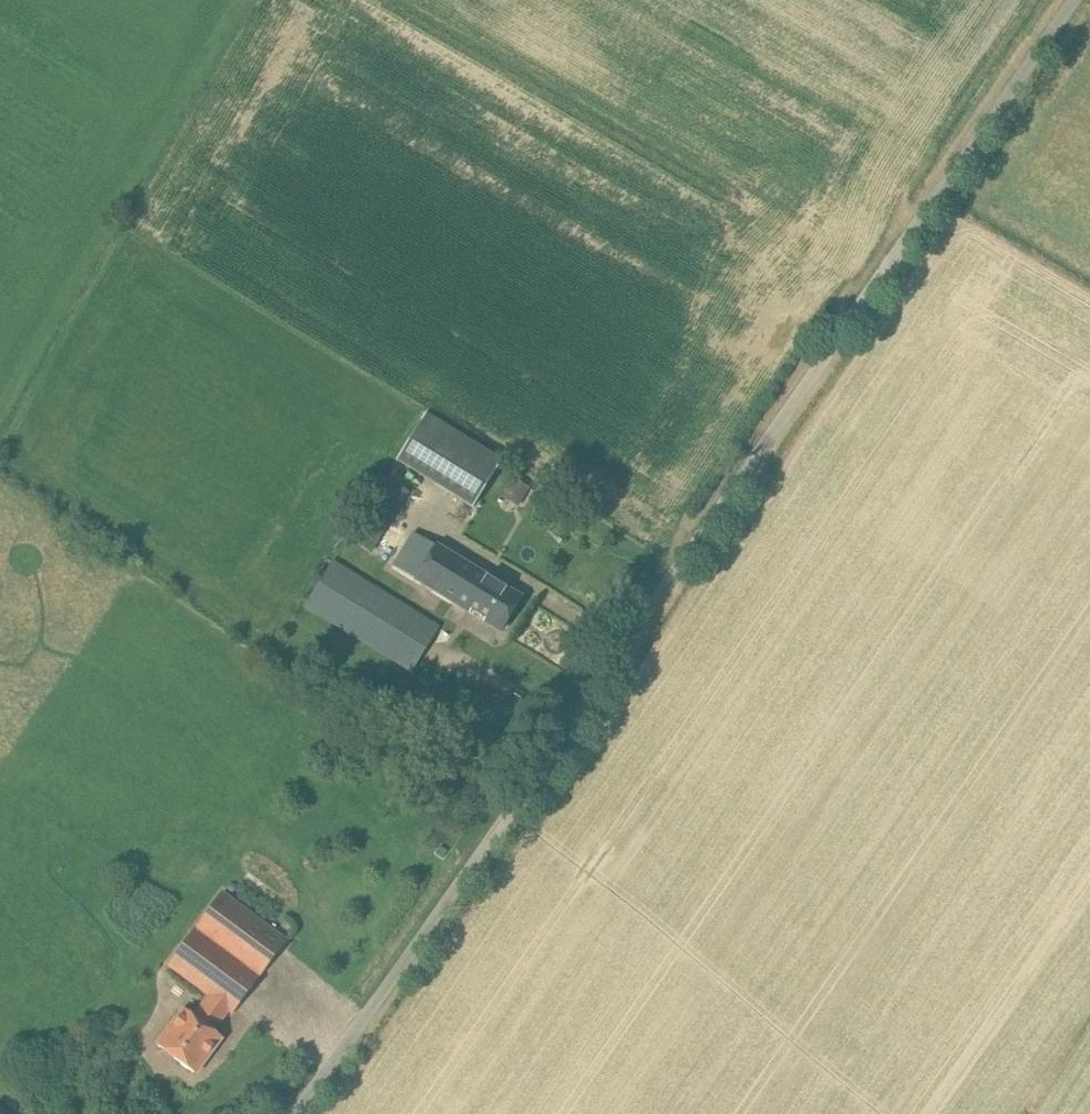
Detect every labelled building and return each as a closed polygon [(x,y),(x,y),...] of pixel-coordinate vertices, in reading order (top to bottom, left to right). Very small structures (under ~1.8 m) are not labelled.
[(473,507),(501,461),(425,414),(397,460),(473,507)] [(512,477),(501,497),(520,507),(531,487),(512,477)] [(393,567),(415,581),(501,633),(521,598),(414,532),(393,567)] [(333,561),(303,608),(412,674),(440,627),(333,561)] [(232,1014),(287,941),(222,893),(168,966),(209,996),(193,1018),(185,1011),(159,1047),(194,1073),(220,1038),(213,1033),(229,1011),(232,1014)]
